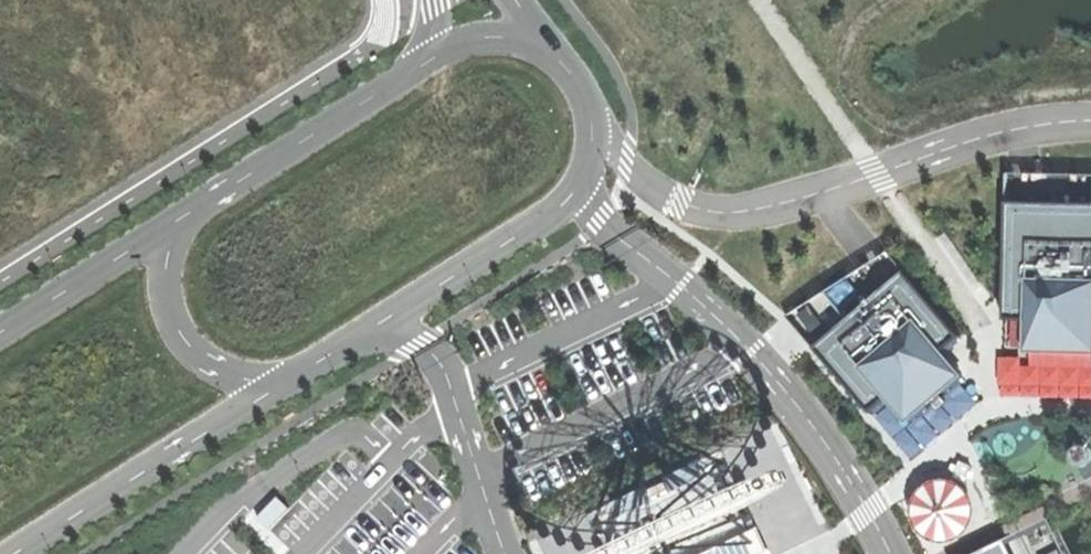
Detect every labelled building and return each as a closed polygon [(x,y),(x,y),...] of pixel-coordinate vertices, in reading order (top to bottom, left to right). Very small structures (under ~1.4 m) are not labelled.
[(1006,200),(1004,318),(1029,319),(1028,350),(1090,351),(1090,202),(1006,200)] [(870,411),(889,395),(909,418),(937,395),(962,374),(942,351),(961,335),(905,270),(815,347),(870,411)] [(821,529),(781,425),(558,509),(559,537),(546,542),(550,553),(755,553),(821,529)] [(911,454),(923,443),(907,425),(894,436),(911,454)] [(962,481),(909,483),(910,534),(964,532),(962,481)] [(1010,553),(1067,553),(1049,517),(1011,536),(1003,540),(1010,553)] [(973,553),(1010,553),(1003,540),(973,553)]
